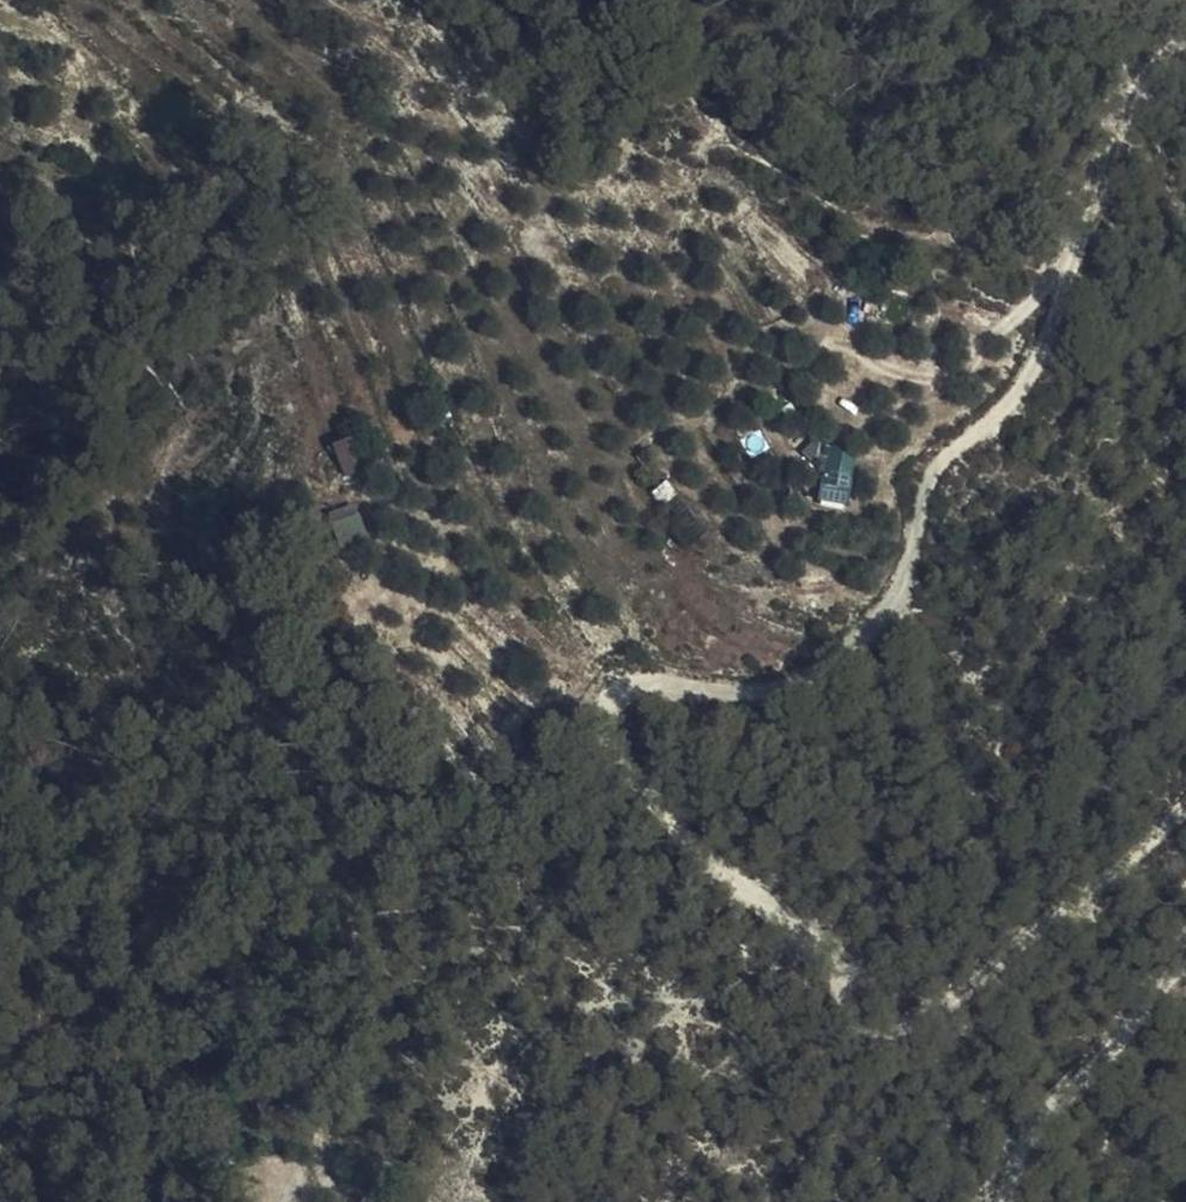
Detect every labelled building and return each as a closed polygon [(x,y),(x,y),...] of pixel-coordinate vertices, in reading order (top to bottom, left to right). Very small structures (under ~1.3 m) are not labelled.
[(346,472),(358,467),(346,438),(333,443),(346,472)] [(851,502),(853,450),(823,449),(821,501),(851,502)] [(356,505),(330,512),(340,550),(367,543),(356,505)]
